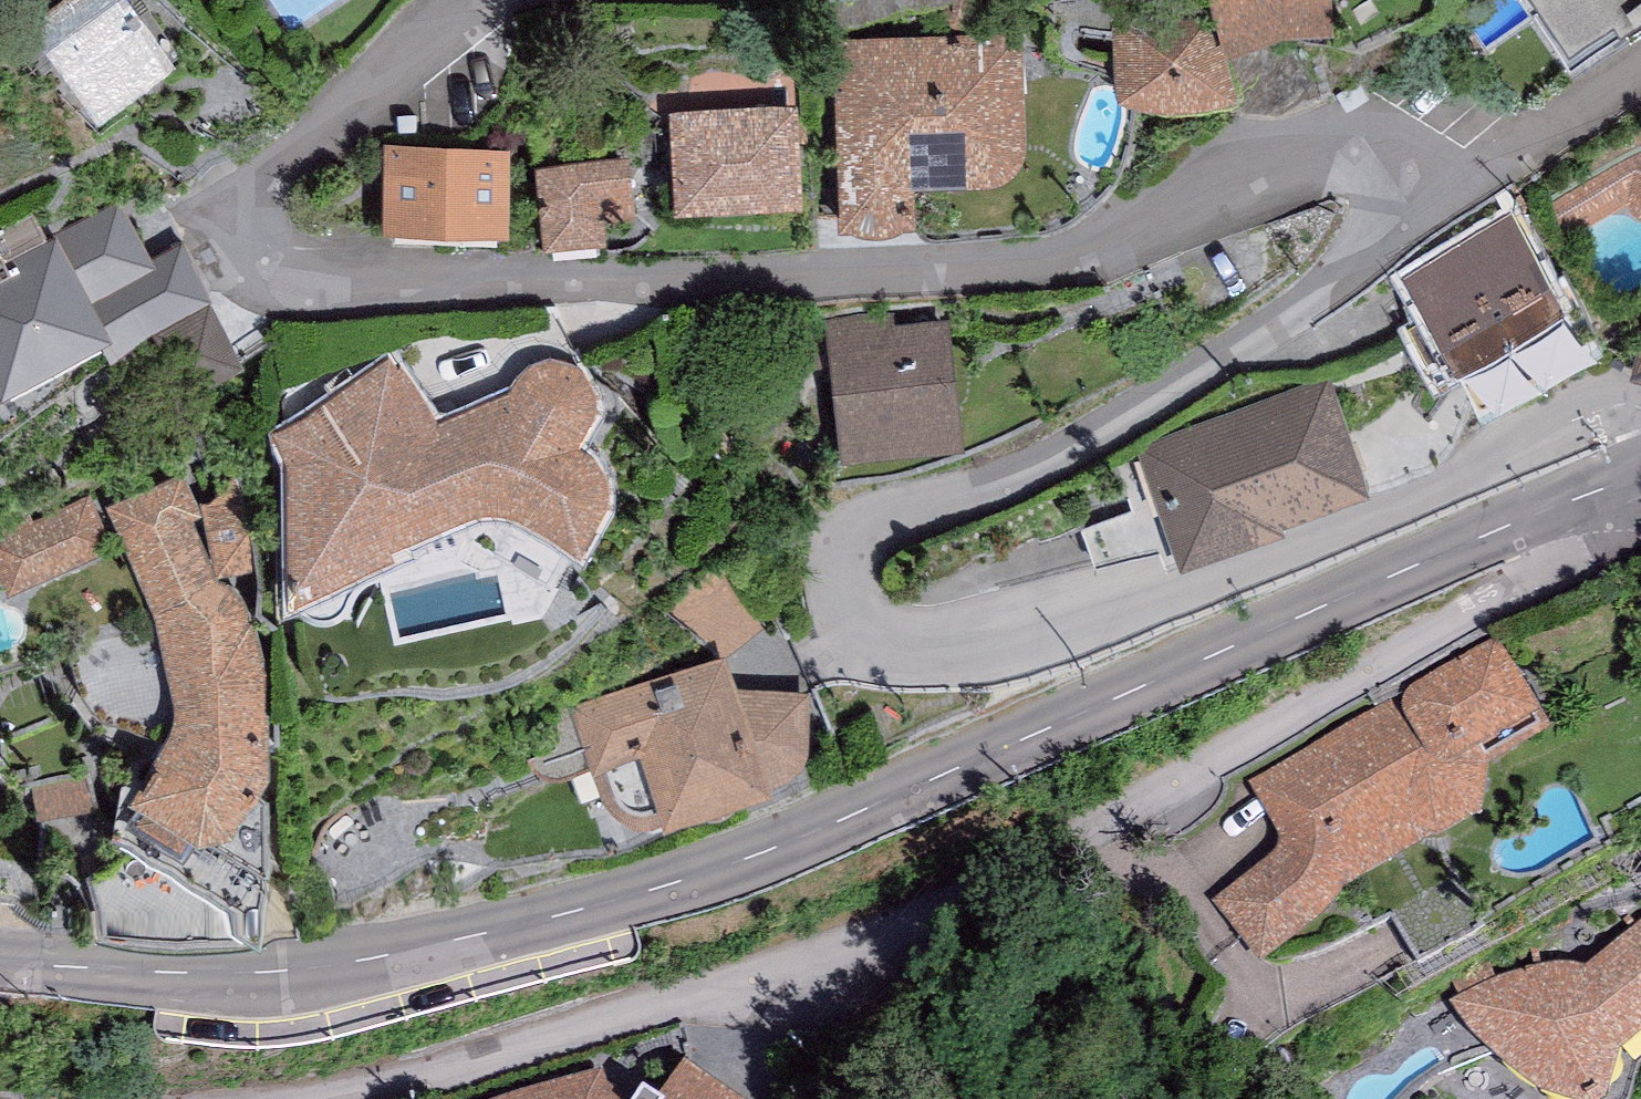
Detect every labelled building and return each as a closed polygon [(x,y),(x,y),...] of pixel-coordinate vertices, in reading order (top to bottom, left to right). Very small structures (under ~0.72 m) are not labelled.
[(23,29),(95,123),(178,61),(132,0),(62,0),(23,29)] [(1113,26),(1116,98),(1127,100),(1137,101),(1159,102),(1178,102),(1193,101),(1209,99),(1222,97),(1233,93),(1238,89),(1226,52),(1269,36),(1276,33),(1286,31),(1293,31),(1298,31),(1334,30),(1331,0),(1215,0),(1213,5),(1211,14),(1113,26)] [(1541,10),(1535,14),(1568,65),(1640,17),(1640,0),(1534,0),(1541,10)] [(1023,31),(832,38),(839,230),(851,229),(862,234),(872,234),(887,233),(897,231),(903,228),(917,227),(914,189),(993,185),(998,184),(1003,182),(1011,178),(1015,174),(1020,168),(1023,159),(1026,149),(1026,137),(1023,31)] [(798,102),(670,110),(676,211),(804,203),(798,102)] [(511,146),(384,143),(383,230),(509,232),(511,146)] [(1555,193),(1572,231),(1628,201),(1632,208),(1635,213),(1640,217),(1640,146),(1555,193)] [(632,157),(535,165),(542,248),(606,243),(602,204),(635,202),(632,157)] [(119,197),(46,234),(33,209),(1,225),(3,229),(0,231),(0,393),(2,396),(100,345),(107,358),(148,337),(180,399),(247,364),(183,242),(151,258),(119,197)] [(1511,213),(1405,278),(1429,316),(1408,329),(1437,375),(1456,363),(1461,370),(1567,304),(1511,213)] [(895,312),(824,320),(841,460),(963,446),(949,318),(897,324),(895,312)] [(1630,374),(1640,377),(1640,334),(1630,374)] [(301,418),(272,430),(288,463),(293,603),(395,560),(391,551),(457,524),(476,515),(487,513),(498,512),(508,514),(521,521),(580,556),(597,527),(605,513),(608,504),(607,496),(608,481),(605,475),(603,466),(595,456),(578,446),(590,427),(594,419),(596,412),(597,405),(597,398),(595,389),(592,381),(587,372),(581,367),(575,364),(567,361),(557,358),(549,359),(542,360),(536,363),(529,367),(523,371),(518,377),(509,392),(440,423),(403,366),(398,369),(391,356),(301,418)] [(1330,375),(1137,447),(1182,567),(1287,528),(1283,519),(1371,486),(1330,375)] [(184,470),(108,504),(152,609),(154,613),(157,622),(160,633),(174,696),(175,709),(175,719),(170,730),(166,738),(159,748),(162,751),(127,800),(140,808),(197,844),(201,846),(232,838),(261,790),(269,776),(266,684),(267,671),(264,656),(260,637),(255,624),(249,620),(249,616),(248,610),(245,602),(238,591),(230,586),(224,583),(218,582),(193,520),(204,515),(184,470)] [(201,502),(217,576),(258,570),(243,491),(201,502)] [(0,523),(0,582),(6,595),(114,548),(90,495),(33,520),(29,510),(0,523)] [(1285,846),(1276,860),(1222,901),(1261,956),(1314,919),(1328,904),(1337,889),(1478,810),(1484,765),(1476,749),(1536,712),(1498,648),(1253,784),(1282,826),(1285,846)] [(726,654),(569,710),(602,797),(607,807),(610,812),(615,816),(620,819),(630,823),(637,825),(644,825),(665,818),(666,822),(771,781),(770,777),(787,772),(798,766),(805,757),(809,750),(808,693),(755,689),(743,693),(726,654)] [(268,803),(261,790),(232,838),(201,846),(197,844),(182,866),(128,832),(119,841),(114,838),(90,878),(103,934),(179,941),(258,934),(270,890),(268,803)] [(197,844),(140,808),(124,829),(128,832),(182,866),(197,844)] [(1458,1005),(1490,1044),(1520,1073),(1544,1092),(1568,1098),(1601,1098),(1614,1051),(1640,1029),(1640,933),(1587,980),(1563,974),(1538,976),(1500,986),(1458,1005)] [(683,1062),(661,1098),(735,1098),(683,1062)] [(606,1089),(604,1071),(522,1098),(624,1098),(606,1089)]
